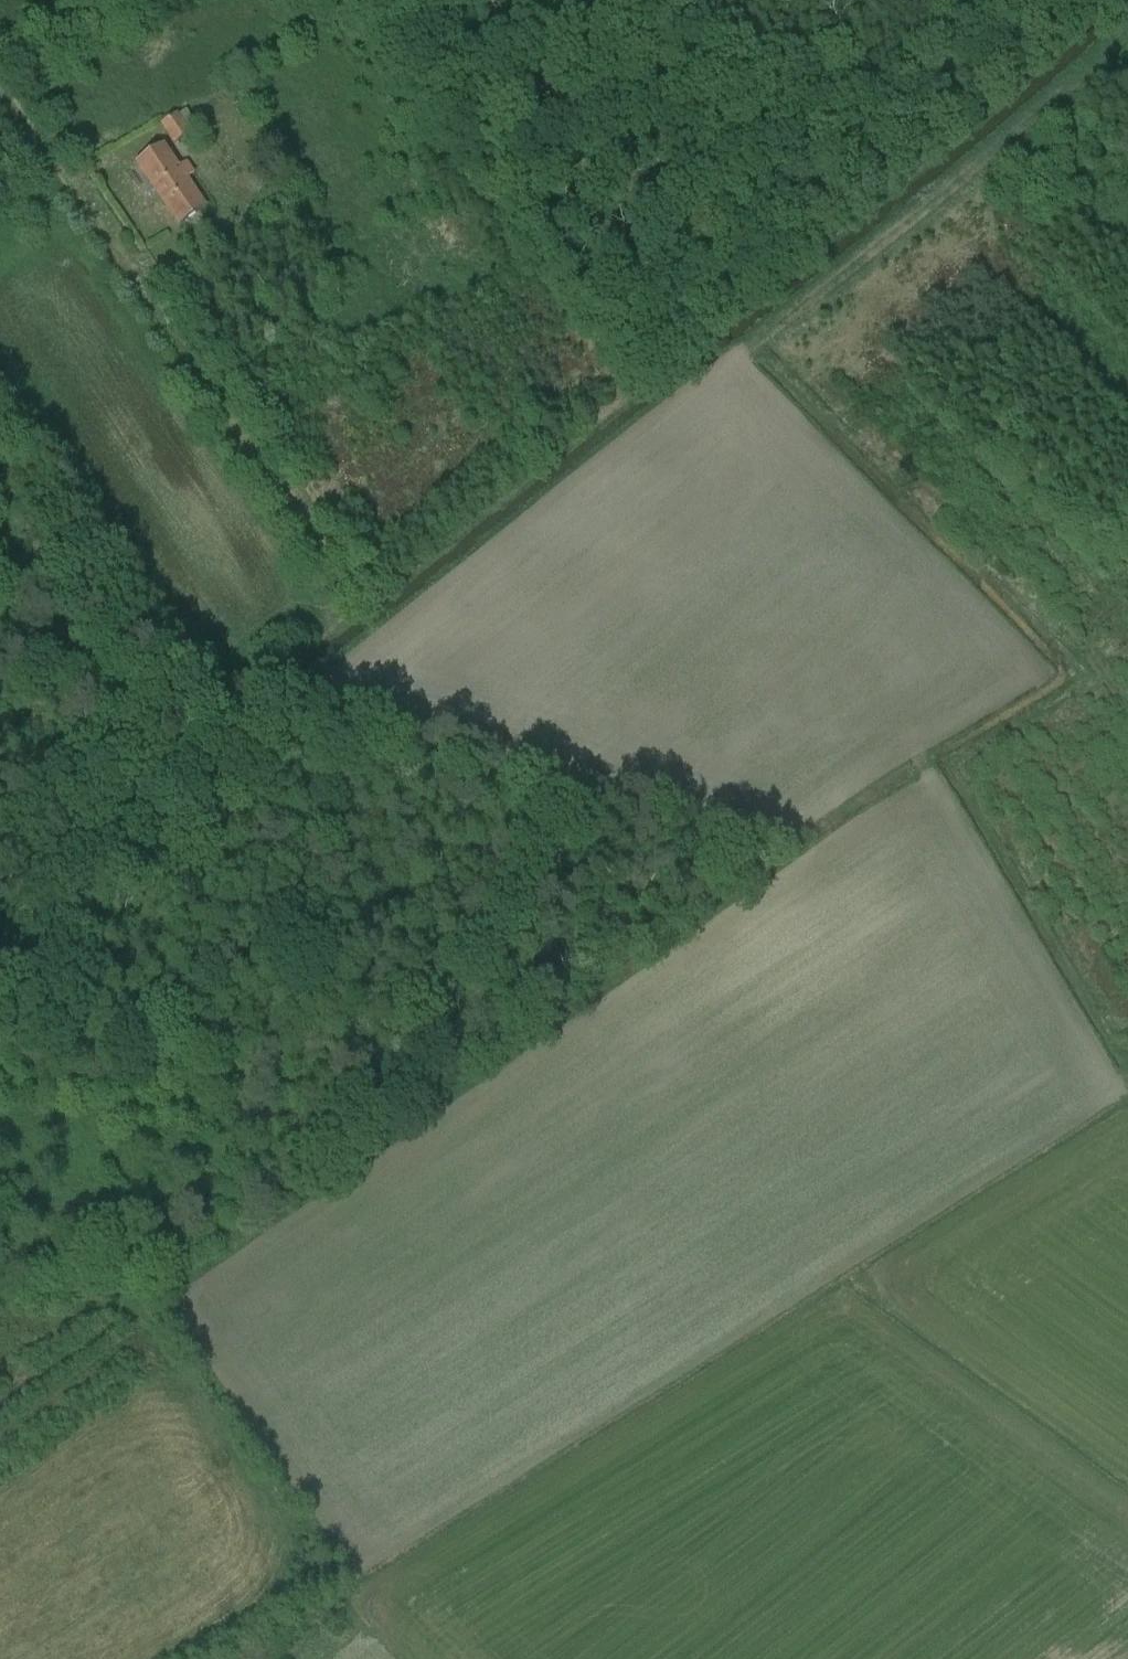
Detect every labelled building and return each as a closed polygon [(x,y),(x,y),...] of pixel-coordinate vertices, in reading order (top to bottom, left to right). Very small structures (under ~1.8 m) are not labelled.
[(178,114),(160,126),(173,145),(191,134),(178,114)] [(179,225),(197,213),(204,208),(185,179),(194,173),(188,164),(180,169),(164,146),(156,152),(137,164),(179,225)]
